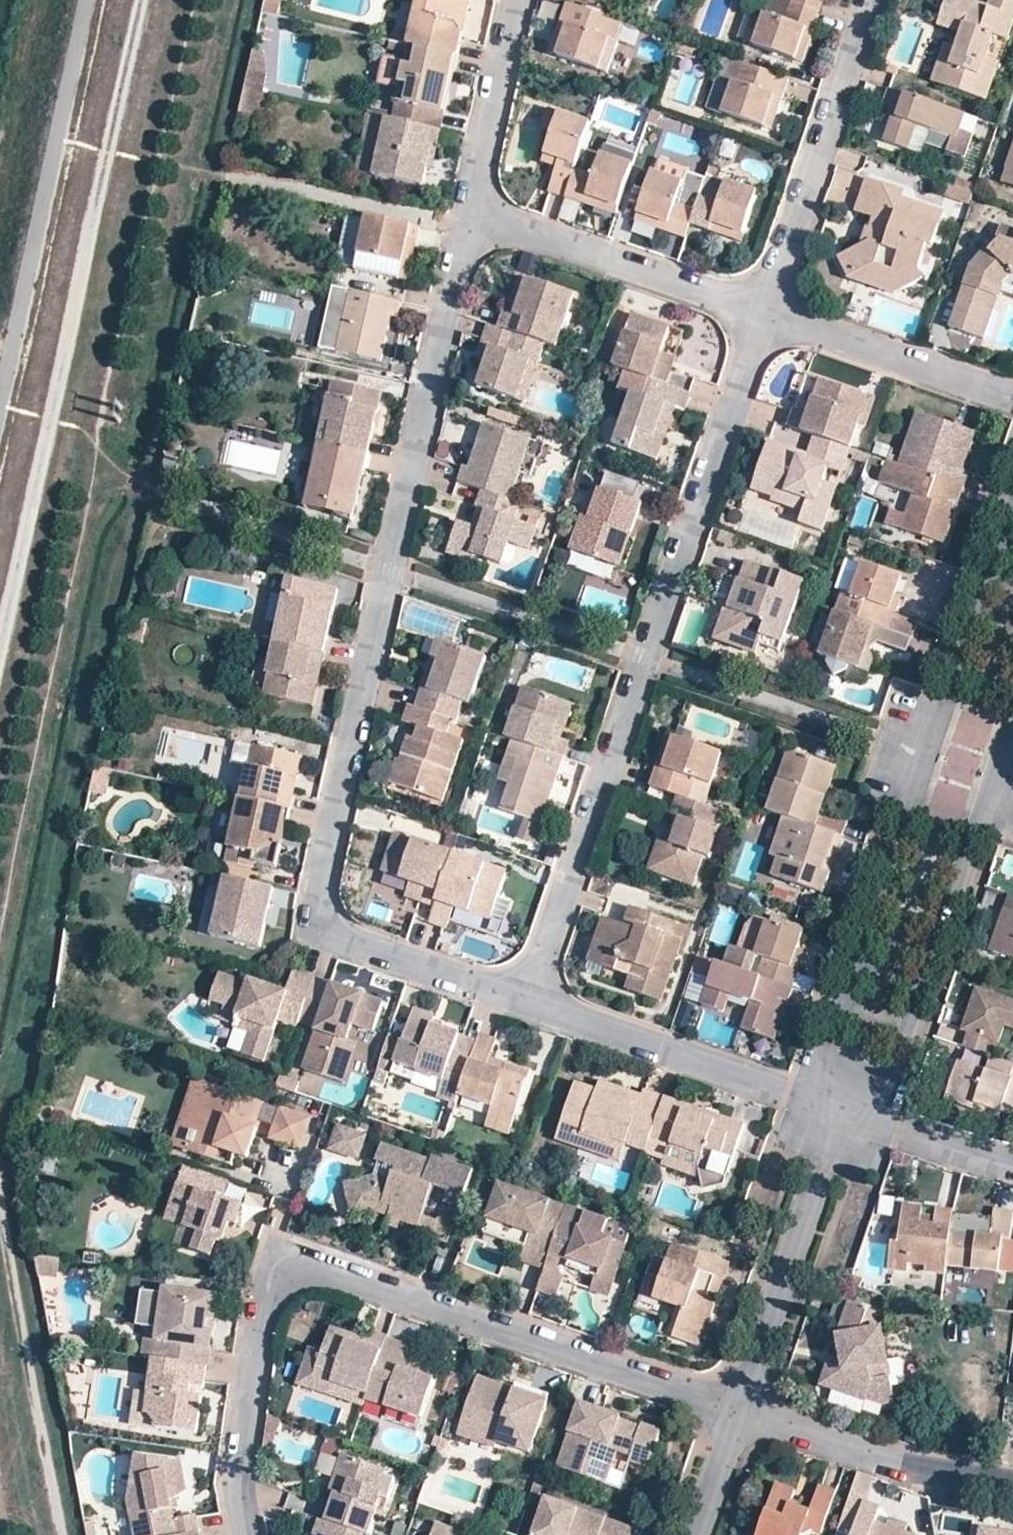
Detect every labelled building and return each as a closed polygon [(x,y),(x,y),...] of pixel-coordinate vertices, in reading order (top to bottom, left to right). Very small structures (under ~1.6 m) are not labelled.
[(415,30),(412,41),(462,52),(467,30),(458,29),(461,20),(471,13),(474,0),(422,0),(421,3),(427,12),(425,23),(415,30)] [(613,11),(582,0),(567,0),(560,19),(568,21),(557,49),(599,64),(610,33),(605,32),(613,11)] [(808,0),(793,0),(788,16),(768,10),(762,27),(758,39),(798,53),(809,22),(817,25),(824,6),(808,0)] [(989,43),(994,30),(1008,35),(1012,19),(1012,0),(992,0),(990,4),(988,12),(973,6),(976,0),(948,0),(942,19),(965,28),(963,34),(989,43)] [(990,4),(978,0),(976,0),(973,6),(988,12),(990,4)] [(427,12),(421,3),(415,30),(425,23),(427,12)] [(762,27),(768,10),(757,6),(751,24),(762,27)] [(617,36),(624,15),(613,11),(605,32),(610,33),(617,36)] [(458,29),(467,30),(471,13),(461,20),(458,29)] [(568,21),(560,19),(550,47),(557,49),(568,21)] [(809,22),(798,53),(806,56),(817,25),(809,22)] [(1000,58),(985,53),(989,43),(963,34),(960,43),(947,81),(987,94),(1000,58)] [(935,77),(947,81),(960,43),(948,38),(935,77)] [(462,52),(412,41),(400,97),(450,108),(455,86),(450,85),(453,70),(458,72),(462,52)] [(750,58),(739,54),(732,73),(739,76),(742,77),(750,58)] [(394,85),(398,58),(381,56),(378,83),(394,85)] [(779,94),(786,96),(794,73),(750,58),(742,77),(739,76),(728,107),(769,121),(779,94)] [(270,74),(252,70),(249,83),(266,87),(270,74)] [(966,111),(891,85),(885,102),(896,106),(902,108),(899,115),(894,113),(886,137),(909,145),(917,122),(958,136),(966,111)] [(779,94),(769,121),(777,124),(786,96),(779,94)] [(544,123),(555,127),(562,106),(550,102),(544,123)] [(594,117),(562,106),(555,127),(548,147),(580,158),(594,117)] [(372,172),(380,117),(368,115),(360,171),(372,172)] [(440,149),(445,128),(390,116),(378,172),(426,184),(431,166),(434,147),(440,149)] [(608,138),(605,149),(623,155),(627,144),(608,138)] [(434,147),(431,166),(436,166),(440,149),(434,147)] [(578,163),(580,158),(548,147),(545,154),(559,158),(577,165),(578,163)] [(598,169),(578,163),(577,165),(568,191),(589,198),(591,191),(622,202),(636,159),(623,155),(605,149),(598,169)] [(549,184),(568,191),(577,165),(559,158),(549,184)] [(661,175),(679,182),(683,170),(665,164),(661,175)] [(1006,166),(1002,179),(1012,183),(1012,169),(1006,166)] [(706,178),(690,225),(708,231),(711,224),(742,235),(756,194),(745,189),(726,183),(715,179),(717,171),(710,168),(706,178)] [(685,239),(690,225),(706,178),(683,170),(679,182),(661,175),(650,172),(635,213),(667,224),(664,232),(685,239)] [(731,171),(726,183),(745,189),(749,178),(731,171)] [(875,213),(869,229),(872,233),(870,240),(869,242),(860,246),(842,256),(851,275),(876,261),(896,268),(904,286),(924,276),(921,266),(924,258),(926,252),(934,255),(938,244),(934,243),(947,209),(907,195),(909,189),(868,175),(863,191),(885,199),(880,215),(875,213)] [(589,198),(620,209),(622,202),(591,191),(589,198)] [(885,199),(863,191),(858,207),(875,213),(880,215),(885,199)] [(420,240),(423,225),(372,213),(359,264),(405,274),(413,238),(420,240)] [(667,224),(635,213),(633,221),(664,232),(667,224)] [(739,242),(742,235),(711,224),(708,231),(739,242)] [(869,242),(870,240),(872,233),(869,229),(867,228),(864,238),(860,246),(869,242)] [(1009,238),(1012,240),(998,251),(995,248),(973,264),(969,274),(1005,286),(1006,283),(1012,285),(1012,228),(1009,238)] [(1009,238),(995,248),(998,251),(1012,240),(1009,238)] [(904,286),(896,268),(876,261),(851,275),(894,290),(904,286)] [(523,270),(510,306),(518,310),(530,273),(523,270)] [(508,305),(501,324),(516,329),(527,333),(545,339),(558,343),(576,289),(530,273),(518,310),(510,306),(508,305)] [(1005,286),(969,274),(951,325),(979,335),(993,294),(1001,297),(1005,286)] [(338,348),(353,286),(337,283),(323,345),(338,348)] [(401,317),(405,299),(353,286),(338,348),(383,359),(393,315),(401,317)] [(993,294),(979,335),(988,338),(1001,297),(993,294)] [(634,313),(616,363),(651,375),(667,381),(673,364),(659,358),(662,349),(670,326),(634,313)] [(509,347),(516,329),(501,324),(492,320),(485,340),(494,343),(509,347)] [(527,333),(516,329),(509,347),(494,343),(492,347),(489,359),(480,382),(516,395),(529,357),(538,359),(545,339),(527,333)] [(489,359),(492,347),(484,344),(480,356),(489,359)] [(676,355),(662,349),(659,358),(673,364),(676,355)] [(529,357),(516,395),(524,398),(538,359),(529,357)] [(667,381),(651,375),(644,393),(635,390),(617,443),(658,458),(665,439),(652,435),(655,427),(659,429),(668,403),(677,407),(684,410),(692,390),(667,381)] [(852,446),(870,393),(821,377),(810,411),(796,406),(790,424),(815,433),(852,446)] [(321,441),(370,452),(377,420),(370,419),(373,408),(379,410),(384,391),(333,381),(318,441),(321,441)] [(652,435),(665,439),(677,407),(668,403),(659,429),(655,427),(652,435)] [(370,419),(377,420),(379,410),(373,408),(370,419)] [(924,437),(931,416),(919,412),(912,433),(924,437)] [(901,463),(965,486),(970,470),(964,468),(977,432),(931,416),(924,437),(912,433),(901,463)] [(484,417),(477,439),(483,441),(491,419),(484,417)] [(464,461),(458,478),(482,486),(513,497),(533,435),(491,419),(483,441),(477,439),(469,462),(464,461)] [(843,470),(852,446),(815,433),(809,451),(807,457),(790,451),(792,445),(770,437),(753,484),(776,493),(779,485),(810,496),(806,510),(802,521),(823,528),(838,485),(826,480),(831,466),(843,470)] [(361,471),(366,468),(370,452),(321,441),(314,475),(310,491),(306,505),(336,512),(353,520),(356,471),(361,471)] [(809,451),(792,445),(790,451),(807,457),(809,451)] [(948,496),(961,501),(965,486),(901,463),(891,460),(883,482),(916,494),(904,527),(945,543),(958,508),(945,503),(948,496)] [(356,471),(353,520),(354,520),(366,468),(361,471),(356,471)] [(310,491),(314,475),(305,473),(302,489),(310,491)] [(774,498),(806,510),(810,496),(779,485),(776,493),(774,498)] [(513,497),(482,486),(476,502),(479,503),(488,506),(481,525),(473,522),(458,516),(448,546),(472,554),(473,549),(499,558),(507,536),(531,544),(538,524),(518,517),(523,500),(513,497)] [(624,529),(631,532),(642,500),(604,487),(594,517),(585,514),(573,549),(612,563),(624,529)] [(488,506),(479,503),(473,522),(481,525),(488,506)] [(624,529),(612,563),(619,565),(631,532),(624,529)] [(807,578),(748,558),(741,578),(747,580),(738,607),(736,606),(727,631),(762,643),(763,642),(765,634),(785,640),(807,578)] [(849,590),(858,564),(848,561),(839,586),(849,590)] [(859,619),(890,629),(895,612),(896,610),(890,607),(894,594),(900,575),(863,562),(851,597),(865,602),(859,619)] [(741,578),(725,572),(719,589),(735,594),(741,578)] [(339,588),(289,577),(274,639),(325,650),(332,619),(320,616),(323,604),(335,607),(339,588)] [(738,607),(747,580),(741,578),(735,594),(731,604),(736,606),(738,607)] [(901,596),(894,594),(890,607),(896,610),(901,596)] [(727,631),(736,606),(731,604),(727,603),(717,636),(760,649),(762,643),(727,631)] [(320,616),(332,619),(335,607),(323,604),(320,616)] [(859,619),(838,612),(822,656),(833,660),(832,664),(837,676),(849,671),(850,666),(862,670),(868,651),(872,640),(882,643),(881,645),(906,653),(911,637),(890,629),(859,619)] [(911,637),(917,619),(895,612),(890,629),(911,637)] [(785,640),(765,634),(763,642),(783,648),(785,640)] [(465,636),(463,643),(471,647),(474,639),(465,636)] [(325,650),(274,639),(267,669),(278,671),(272,693),(307,702),(312,679),(305,678),(309,665),(321,668),(325,650)] [(436,640),(421,685),(429,687),(443,643),(436,640)] [(872,640),(868,651),(872,652),(881,645),(882,643),(872,640)] [(414,704),(456,719),(462,702),(468,705),(484,656),(470,652),(461,649),(443,643),(429,687),(421,685),(414,704)] [(463,643),(461,649),(470,652),(471,647),(463,643)] [(312,679),(307,702),(313,703),(321,668),(309,665),(305,678),(312,679)] [(278,671),(267,669),(262,691),(272,693),(278,671)] [(514,738),(563,755),(564,755),(570,739),(563,736),(555,734),(567,700),(524,685),(506,736),(514,738)] [(555,734),(563,736),(574,702),(567,700),(555,734)] [(414,704),(409,703),(404,720),(420,726),(417,737),(415,736),(409,753),(417,756),(415,763),(406,759),(398,782),(452,800),(473,741),(457,734),(461,721),(456,719),(414,704)] [(666,765),(676,736),(668,733),(657,762),(666,765)] [(666,765),(657,762),(649,784),(676,794),(689,798),(697,777),(712,782),(723,752),(676,736),(666,765)] [(552,785),(563,755),(514,738),(507,757),(519,761),(511,785),(502,810),(525,818),(539,823),(549,794),(542,791),(545,783),(552,785)] [(257,764),(262,744),(252,742),(248,762),(257,764)] [(257,764),(248,762),(240,795),(289,807),(293,789),(281,786),(284,775),(288,776),(289,775),(294,751),(262,744),(257,764)] [(787,749),(767,808),(783,814),(813,825),(818,811),(824,795),(816,792),(827,762),(787,749)] [(281,786),(293,789),(301,753),(294,751),(289,775),(288,776),(284,775),(281,786)] [(417,756),(409,753),(406,759),(415,763),(417,756)] [(519,761),(507,757),(499,780),(511,785),(519,761)] [(816,792),(824,795),(835,764),(827,762),(816,792)] [(542,791),(549,794),(552,785),(545,783),(542,791)] [(718,808),(689,798),(676,794),(669,815),(672,816),(679,818),(671,843),(665,839),(658,863),(696,876),(704,854),(712,858),(721,830),(712,827),(718,808)] [(289,807),(240,795),(230,840),(234,848),(256,853),(254,863),(276,868),(281,847),(277,845),(281,824),(285,825),(289,807)] [(813,825),(840,834),(845,820),(818,811),(813,825)] [(813,825),(783,814),(768,854),(777,858),(770,875),(819,892),(827,872),(820,869),(828,848),(834,850),(840,834),(813,825)] [(679,818),(672,816),(665,839),(671,843),(679,818)] [(533,839),(539,823),(525,818),(519,834),(533,839)] [(435,902),(453,852),(396,832),(384,866),(411,875),(423,880),(417,895),(435,902)] [(658,863),(665,839),(658,837),(648,868),(694,883),(696,876),(658,863)] [(234,848),(230,840),(225,862),(253,868),(254,863),(256,853),(234,848)] [(820,869),(827,872),(834,850),(828,848),(820,869)] [(435,902),(430,919),(448,925),(455,904),(492,917),(492,915),(499,895),(507,871),(453,852),(435,902)] [(268,904),(272,885),(223,874),(210,933),(259,944),(264,921),(259,920),(263,903),(268,904)] [(423,880),(411,875),(405,891),(417,895),(423,880)] [(1010,892),(1004,909),(1009,910),(1007,918),(1002,916),(990,951),(1012,959),(1012,893),(1010,892)] [(505,920),(512,900),(499,895),(492,915),(505,920)] [(640,925),(648,905),(635,901),(629,921),(633,928),(640,925)] [(264,921),(268,904),(263,903),(259,920),(264,921)] [(645,978),(640,991),(661,999),(689,919),(648,905),(640,925),(633,928),(629,921),(608,914),(592,959),(620,970),(622,962),(623,960),(625,959),(626,959),(627,962),(636,964),(638,965),(645,978)] [(756,974),(782,984),(794,949),(800,933),(765,922),(766,921),(753,917),(746,924),(738,947),(731,944),(724,963),(756,974)] [(782,984),(791,986),(802,953),(794,949),(782,984)] [(724,963),(715,960),(705,987),(699,1004),(722,1012),(728,995),(750,1003),(740,1030),(772,1041),(780,1018),(774,1017),(779,1002),(785,1004),(791,986),(782,984),(756,974),(724,963)] [(631,988),(640,991),(645,978),(638,965),(636,964),(629,983),(629,986),(631,988)] [(298,1016),(313,973),(290,966),(283,986),(275,983),(272,990),(265,988),(268,981),(249,974),(247,978),(216,967),(205,998),(221,1003),(234,1008),(229,1022),(248,1029),(240,1050),(260,1056),(275,1015),(296,1022),(298,1016)] [(372,1024),(382,996),(313,973),(298,1016),(317,1022),(304,1061),(334,1072),(348,1032),(353,1018),(372,1024)] [(272,990),(275,983),(268,981),(265,988),(272,990)] [(705,987),(688,981),(682,998),(699,1004),(705,987)] [(976,987),(967,1010),(974,1012),(966,1031),(988,1038),(997,1042),(1004,1024),(1012,1027),(1012,1000),(976,987)] [(774,1017),(780,1018),(785,1004),(779,1002),(774,1017)] [(234,1008),(221,1003),(216,1018),(229,1022),(234,1008)] [(960,1029),(966,1031),(974,1012),(967,1010),(960,1029)] [(431,1024),(434,1017),(413,1011),(410,1017),(431,1024)] [(457,1093),(475,1041),(457,1035),(458,1033),(437,1025),(436,1029),(430,1028),(431,1024),(410,1017),(394,1063),(440,1079),(437,1088),(435,1092),(455,1099),(457,1093)] [(436,1029),(437,1025),(440,1019),(434,1017),(431,1024),(430,1028),(436,1029)] [(961,1044),(984,1052),(988,1038),(966,1031),(961,1044)] [(348,1032),(334,1072),(345,1076),(359,1036),(348,1032)] [(486,1065),(489,1055),(496,1038),(478,1033),(475,1041),(457,1093),(490,1104),(487,1114),(510,1122),(528,1069),(506,1061),(502,1071),(486,1065)] [(993,1073),(998,1057),(990,1054),(985,1069),(993,1073)] [(502,1071),(506,1061),(489,1055),(486,1065),(502,1071)] [(998,1057),(993,1073),(985,1069),(957,1061),(948,1085),(967,1092),(964,1100),(1000,1112),(1012,1117),(1012,1062),(998,1057)] [(440,1079),(394,1063),(391,1072),(437,1088),(440,1079)] [(195,1126),(212,1081),(197,1076),(174,1143),(187,1147),(191,1138),(194,1139),(199,1128),(195,1126)] [(191,1138),(187,1147),(232,1163),(236,1152),(246,1155),(257,1126),(252,1125),(247,1123),(249,1114),(255,1117),(275,1123),(271,1136),(298,1145),(309,1115),(212,1081),(195,1126),(199,1128),(194,1139),(191,1138)] [(648,1140),(651,1134),(663,1097),(643,1090),(640,1096),(638,1104),(596,1089),(576,1081),(558,1132),(580,1140),(583,1131),(610,1140),(611,1136),(627,1142),(630,1133),(648,1140)] [(638,1104),(640,1096),(598,1081),(596,1089),(638,1104)] [(967,1092),(948,1085),(943,1100),(998,1119),(1000,1112),(964,1100),(967,1092)] [(490,1104),(457,1093),(455,1099),(454,1102),(487,1114),(490,1104)] [(648,1140),(646,1146),(665,1153),(663,1159),(690,1168),(700,1166),(702,1173),(704,1182),(723,1179),(721,1171),(726,1170),(743,1123),(719,1115),(713,1120),(704,1116),(703,1109),(664,1096),(663,1097),(651,1134),(648,1140)] [(52,1101),(39,1099),(37,1109),(51,1111),(52,1101)] [(713,1120),(719,1115),(703,1109),(704,1116),(713,1120)] [(247,1123),(252,1125),(255,1117),(249,1114),(247,1123)] [(510,1122),(487,1114),(484,1122),(507,1130),(510,1122)] [(335,1122),(326,1151),(360,1161),(368,1133),(335,1122)] [(583,1131),(580,1140),(623,1155),(627,1142),(611,1136),(610,1140),(583,1131)] [(627,1142),(645,1148),(646,1146),(648,1140),(630,1133),(627,1142)] [(370,1199),(387,1204),(406,1151),(380,1142),(374,1160),(391,1166),(386,1180),(373,1175),(342,1183),(348,1204),(370,1199)] [(387,1204),(392,1206),(388,1217),(399,1221),(418,1227),(416,1232),(447,1242),(458,1208),(442,1202),(436,1218),(422,1213),(432,1184),(422,1181),(430,1160),(406,1151),(387,1204)] [(176,1240),(209,1251),(215,1233),(221,1214),(230,1217),(235,1219),(242,1200),(178,1178),(165,1216),(182,1222),(176,1240)] [(544,1268),(566,1206),(500,1183),(487,1219),(530,1235),(525,1248),(520,1260),(544,1268)] [(352,1217),(372,1212),(383,1215),(388,1217),(392,1206),(387,1204),(370,1199),(348,1204),(352,1217)] [(544,1268),(536,1290),(553,1296),(560,1276),(557,1265),(560,1255),(569,1259),(569,1261),(579,1265),(577,1271),(593,1277),(610,1282),(624,1243),(604,1236),(609,1222),(566,1206),(544,1268)] [(949,1265),(953,1232),(955,1213),(938,1210),(936,1219),(936,1226),(922,1225),(924,1217),(925,1209),(904,1207),(900,1233),(899,1243),(893,1242),(890,1269),(907,1271),(909,1261),(929,1263),(928,1269),(948,1272),(949,1265)] [(953,1232),(949,1265),(1002,1270),(1006,1238),(1012,1239),(1012,1211),(996,1209),(994,1231),(993,1237),(971,1234),(953,1232)] [(221,1214),(215,1233),(224,1236),(230,1217),(221,1214)] [(397,1229),(399,1221),(388,1217),(385,1224),(397,1229)] [(936,1226),(936,1219),(924,1217),(922,1225),(936,1226)] [(530,1235),(487,1219),(482,1233),(525,1248),(530,1235)] [(993,1237),(994,1231),(971,1228),(971,1234),(993,1237)] [(673,1265),(680,1246),(671,1243),(664,1262),(673,1265)] [(673,1336),(700,1345),(715,1302),(706,1298),(713,1279),(722,1282),(729,1263),(680,1246),(673,1265),(664,1262),(654,1258),(642,1294),(683,1309),(673,1336)] [(55,1275),(57,1259),(38,1257),(36,1273),(55,1275)] [(579,1265),(569,1261),(566,1268),(577,1271),(579,1265)] [(610,1282),(593,1277),(589,1290),(606,1295),(610,1282)] [(706,1298),(715,1302),(722,1282),(713,1279),(706,1298)] [(155,1337),(153,1355),(202,1362),(208,1325),(203,1325),(205,1314),(209,1315),(212,1293),(163,1286),(162,1293),(156,1328),(155,1337)] [(156,1328),(162,1293),(149,1302),(148,1316),(156,1328)] [(881,1405),(892,1403),(876,1315),(838,1302),(830,1321),(842,1325),(838,1336),(832,1339),(835,1346),(838,1357),(835,1365),(826,1389),(861,1402),(862,1398),(881,1405)] [(365,1390),(379,1350),(383,1337),(384,1335),(367,1330),(365,1337),(362,1345),(345,1339),(348,1331),(329,1324),(320,1347),(312,1371),(365,1390)] [(362,1345),(365,1337),(348,1331),(345,1339),(362,1345)] [(153,1355),(155,1337),(149,1337),(146,1354),(153,1355)] [(383,1337),(379,1350),(365,1390),(363,1395),(418,1415),(431,1379),(417,1374),(397,1367),(400,1357),(404,1344),(383,1337)] [(294,1378),(361,1402),(363,1395),(365,1390),(312,1371),(320,1347),(307,1343),(294,1378)] [(838,1357),(835,1346),(829,1362),(835,1365),(838,1357)] [(150,1422),(192,1430),(197,1393),(186,1391),(186,1395),(171,1392),(173,1380),(187,1383),(199,1384),(202,1362),(153,1355),(146,1354),(142,1386),(138,1410),(143,1411),(150,1422)] [(420,1364),(400,1357),(397,1367),(417,1374),(420,1364)] [(455,1394),(461,1375),(452,1372),(445,1391),(455,1394)] [(479,1377),(477,1383),(510,1394),(512,1389),(479,1377)] [(186,1395),(186,1391),(187,1383),(173,1380),(171,1392),(186,1395)] [(461,1429),(497,1441),(528,1452),(546,1401),(512,1389),(510,1394),(477,1383),(461,1429)] [(512,1389),(546,1401),(548,1394),(515,1383),(512,1389)] [(138,1410),(142,1386),(134,1385),(128,1424),(149,1428),(150,1422),(143,1411),(138,1410)] [(562,1460),(609,1477),(620,1445),(637,1451),(638,1447),(653,1452),(659,1435),(642,1429),(641,1431),(620,1424),(619,1428),(603,1422),(605,1415),(581,1407),(562,1460)] [(619,1428),(620,1424),(621,1421),(605,1415),(603,1422),(619,1428)] [(497,1441),(461,1429),(459,1436),(495,1448),(497,1441)] [(638,1447),(637,1451),(635,1456),(650,1461),(653,1452),(638,1447)] [(193,1529),(190,1511),(168,1514),(167,1505),(165,1497),(171,1493),(179,1487),(175,1460),(129,1453),(124,1495),(130,1534),(160,1534),(193,1529)] [(387,1472),(344,1457),(336,1479),(346,1482),(341,1496),(337,1494),(327,1523),(360,1534),(362,1534),(369,1534),(384,1494),(379,1492),(387,1472)] [(861,1504),(870,1479),(857,1474),(848,1499),(861,1504)] [(346,1482),(336,1479),(332,1493),(337,1494),(341,1496),(346,1482)] [(810,1533),(817,1534),(818,1534),(833,1493),(817,1488),(807,1514),(794,1510),(787,1507),(790,1501),(792,1492),(773,1486),(756,1534),(806,1534),(810,1533)] [(532,1534),(592,1534),(635,1534),(636,1532),(545,1500),(532,1534)] [(787,1507),(794,1510),(797,1503),(790,1501),(787,1507)] [(903,1534),(885,1529),(872,1524),(877,1509),(861,1504),(851,1534),(903,1534)] [(318,1520),(312,1534),(360,1534),(327,1523),(318,1520)] [(885,1529),(903,1534),(905,1526),(887,1520),(885,1529)] [(464,1534),(433,1524),(430,1534),(463,1534),(464,1534)]
